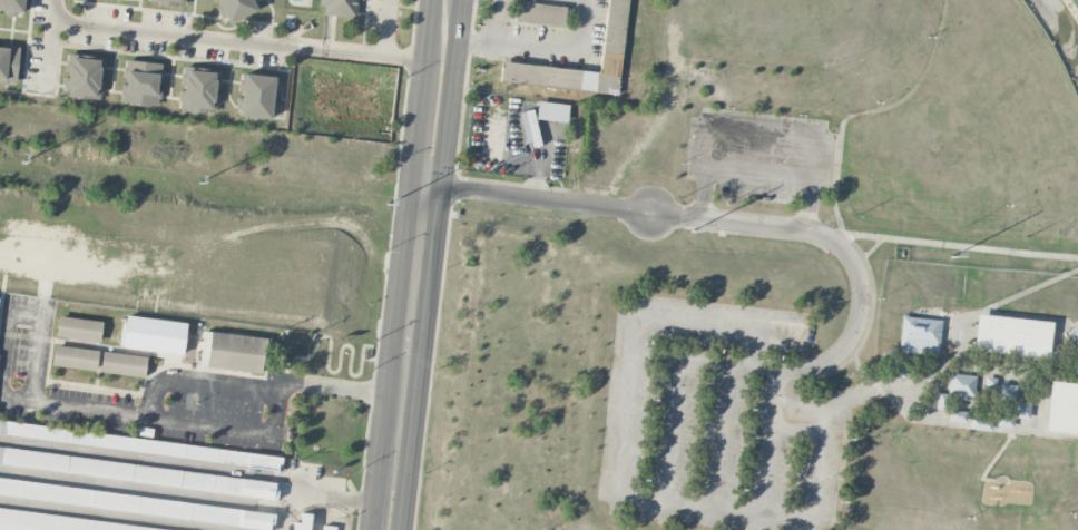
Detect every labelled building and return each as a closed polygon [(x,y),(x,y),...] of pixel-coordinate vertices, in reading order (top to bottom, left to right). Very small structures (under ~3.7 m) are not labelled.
[(2,13),(2,14),(24,15),(25,0),(0,0),(0,13),(2,13)] [(225,23),(258,11),(254,0),(217,0),(225,23)] [(355,18),(358,0),(320,0),(319,5),(325,6),(324,14),(355,18)] [(500,83),(619,93),(627,0),(607,0),(601,71),(502,62),(500,83)] [(515,23),(565,26),(566,5),(516,3),(515,23)] [(17,84),(20,46),(0,44),(0,82),(17,84)] [(106,56),(67,55),(66,77),(64,77),(63,97),(102,99),(103,78),(105,78),(106,56)] [(162,63),(126,60),(124,83),(122,83),(121,103),(159,106),(162,63)] [(216,111),(218,88),(219,88),(220,70),(183,67),(182,90),(180,90),(179,109),(216,111)] [(275,76),(243,74),(241,117),(273,119),(275,76)] [(569,104),(538,101),(536,119),(567,122),(569,104)] [(540,143),(533,109),(518,113),(525,146),(540,143)] [(942,320),(902,315),(898,350),(938,355),(942,320)] [(976,315),(972,353),(1047,359),(1051,321),(976,315)] [(186,322),(125,316),(122,348),(183,354),(186,322)] [(101,340),(101,319),(58,318),(57,339),(101,340)] [(1077,322),(1064,332),(1077,349),(1077,323),(1077,322)] [(206,367),(262,374),(267,338),(210,331),(206,367)] [(96,371),(99,351),(55,344),(51,364),(96,371)] [(147,356),(103,351),(101,373),(145,377),(147,356)] [(975,396),(975,375),(949,374),(948,392),(937,392),(936,405),(948,406),(948,395),(975,396)] [(1045,430),(1077,434),(1077,384),(1050,381),(1045,430)] [(1030,419),(1030,403),(1015,402),(1016,385),(1000,384),(999,400),(1012,401),(1011,418),(1030,419)] [(965,422),(966,411),(951,410),(951,421),(965,422)] [(281,468),(282,454),(0,422),(0,436),(281,468)] [(0,449),(0,466),(278,497),(280,481),(0,449)] [(275,511),(0,480),(0,498),(274,528),(275,511)] [(0,509),(0,529),(178,529),(0,509)] [(292,529),(309,529),(310,514),(302,513),(301,523),(293,522),(292,529)]
